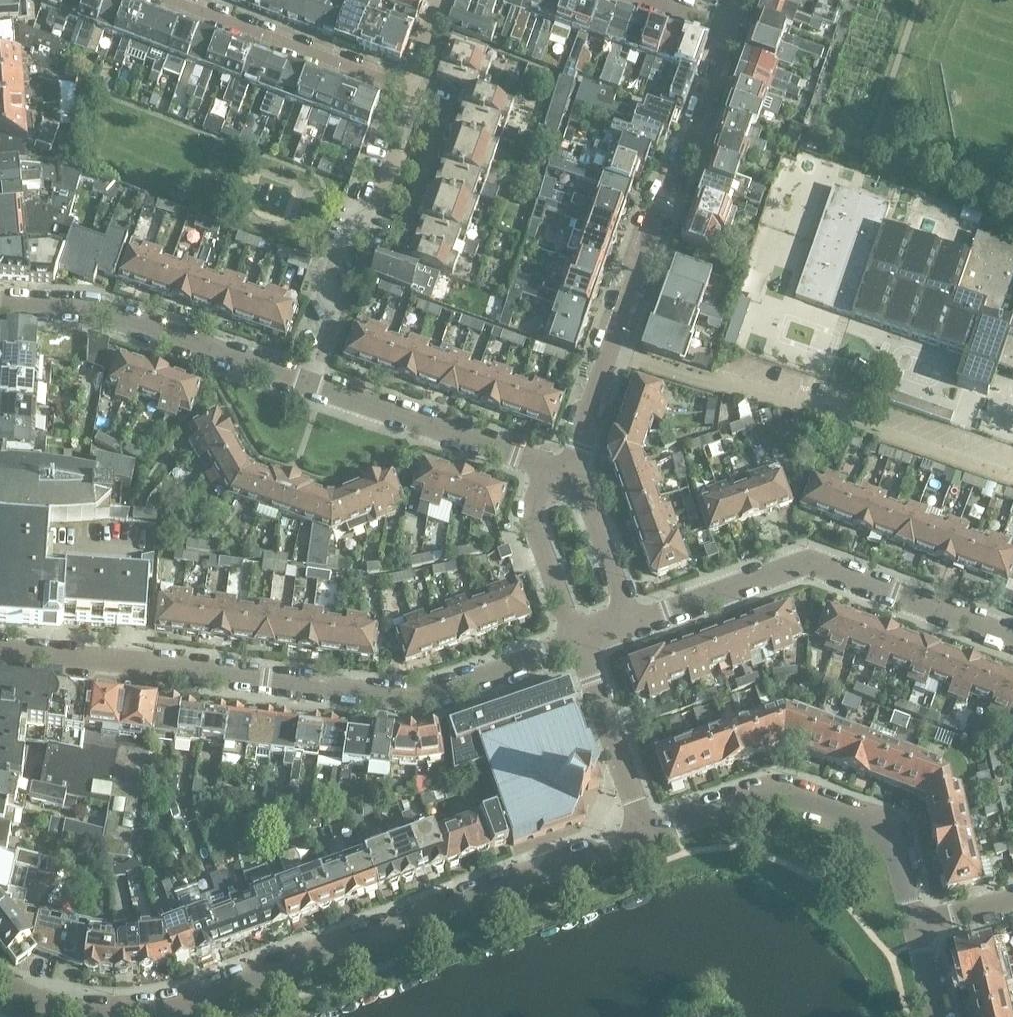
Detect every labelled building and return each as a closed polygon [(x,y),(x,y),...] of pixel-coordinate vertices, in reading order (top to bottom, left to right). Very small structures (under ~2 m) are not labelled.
[(13,23),(34,21),(33,0),(0,0),(0,24),(13,23)] [(41,8),(51,12),(47,22),(48,23),(44,35),(47,36),(51,38),(56,27),(60,15),(66,0),(44,0),(41,8)] [(56,27),(64,29),(68,18),(78,22),(84,6),(87,0),(66,0),(60,15),(56,27)] [(69,45),(70,45),(73,46),(76,47),(79,48),(83,50),(88,51),(92,40),(94,35),(96,29),(99,21),(103,10),(107,0),(87,0),(84,6),(78,22),(72,38),(69,45)] [(88,51),(96,54),(104,31),(115,35),(127,3),(118,0),(107,0),(103,10),(99,21),(96,29),(94,35),(88,51)] [(248,7),(265,13),(270,0),(251,0),(248,7)] [(265,13),(283,20),(290,0),(270,0),(265,13)] [(283,20),(299,26),(310,0),(290,0),(283,20)] [(299,26),(316,32),(329,0),(310,0),(299,26)] [(316,32),(334,39),(347,5),(338,2),(339,0),(329,0),(316,32)] [(334,39),(355,47),(373,0),(349,0),(347,5),(334,39)] [(355,47),(377,55),(390,21),(389,21),(391,15),(378,10),(382,0),(381,0),(373,0),(355,47)] [(382,0),(395,5),(406,9),(417,13),(422,0),(381,0),(382,0)] [(452,12),(466,17),(470,5),(472,0),(456,0),(452,12)] [(477,8),(473,19),(481,22),(485,10),(489,0),(480,0),(477,8)] [(485,10),(481,22),(496,27),(500,17),(503,5),(504,4),(505,0),(489,0),(485,10)] [(504,4),(503,5),(511,8),(501,37),(511,40),(520,11),(524,0),(505,0),(504,4)] [(520,11),(511,40),(521,44),(531,15),(537,17),(543,0),(524,0),(520,11)] [(537,17),(545,20),(531,60),(540,64),(546,47),(554,23),(562,0),(543,0),(537,17)] [(554,23),(546,47),(555,50),(563,26),(571,29),(582,0),(562,0),(554,23)] [(571,29),(579,32),(565,73),(573,76),(574,73),(583,49),(588,35),(599,3),(591,0),(582,0),(571,29)] [(762,2),(797,13),(812,18),(817,3),(808,0),(763,0),(762,2)] [(817,3),(812,18),(834,25),(843,0),(808,0),(817,3)] [(762,2),(757,17),(791,29),(793,24),(820,33),(823,22),(797,13),(762,2)] [(127,3),(115,35),(123,39),(116,60),(115,64),(123,67),(125,63),(126,61),(127,56),(133,42),(145,10),(127,3)] [(599,3),(588,35),(605,41),(616,9),(599,3)] [(413,23),(417,13),(406,9),(402,19),(413,23)] [(616,9),(605,41),(612,43),(599,81),(608,84),(621,47),(632,15),(616,9)] [(133,42),(127,56),(145,63),(146,60),(151,49),(163,17),(145,10),(133,42)] [(452,12),(446,27),(491,43),(496,28),(496,27),(481,22),(473,19),(466,17),(452,12)] [(390,21),(377,55),(399,63),(411,29),(413,23),(402,19),(391,15),(389,21),(390,21)] [(632,15),(621,47),(608,84),(618,88),(631,50),(638,53),(649,21),(632,15)] [(151,49),(146,60),(155,63),(151,73),(149,81),(158,84),(161,76),(169,56),(181,24),(163,17),(151,49)] [(757,17),(750,36),(779,45),(807,54),(811,45),(783,36),(786,28),(791,29),(757,17)] [(649,21),(638,53),(646,55),(637,81),(647,85),(648,82),(656,59),(667,27),(649,21)] [(0,24),(0,62),(15,60),(16,60),(21,62),(24,62),(37,66),(40,67),(50,72),(59,76),(71,45),(60,41),(51,38),(47,36),(44,35),(42,34),(33,31),(19,26),(13,23),(0,24)] [(161,76),(158,84),(165,87),(168,85),(170,79),(176,62),(177,59),(185,62),(187,62),(199,31),(181,24),(169,56),(161,76)] [(667,27),(656,59),(648,82),(657,86),(665,62),(673,65),(684,33),(667,27)] [(199,31),(187,62),(196,66),(188,86),(196,90),(197,90),(205,69),(217,38),(199,31)] [(673,65),(695,73),(706,41),(684,33),(673,65)] [(750,36),(744,53),(756,58),(757,56),(773,62),(776,54),(804,64),(807,54),(779,45),(750,36)] [(196,90),(192,100),(202,103),(213,72),(218,74),(223,76),(235,44),(217,38),(205,69),(197,90),(196,90)] [(487,50),(450,38),(436,78),(468,90),(469,88),(486,95),(491,80),(486,79),(491,65),(483,62),(487,50)] [(231,79),(222,105),(231,108),(231,110),(241,83),(253,51),(235,44),(223,76),(226,77),(231,79)] [(583,49),(574,73),(583,76),(590,58),(583,49)] [(241,83),(231,110),(239,113),(249,86),(259,89),(271,58),(253,51),(241,83)] [(744,53),(739,69),(796,89),(799,80),(776,72),(779,64),(773,62),(757,56),(756,58),(744,53)] [(271,58),(259,89),(268,93),(261,111),(260,114),(269,117),(269,114),(277,96),(289,65),(271,58)] [(0,62),(0,84),(41,80),(41,83),(57,85),(59,76),(50,72),(40,67),(37,66),(24,62),(21,62),(16,60),(15,60),(0,62)] [(269,114),(269,117),(277,120),(278,117),(285,99),(294,103),(306,71),(289,65),(277,96),(269,114)] [(682,110),(695,73),(673,65),(659,102),(682,110)] [(739,69),(733,86),(767,97),(769,90),(784,96),(785,95),(797,100),(801,90),(796,89),(739,69)] [(304,106),(292,137),(302,141),(303,138),(313,110),(325,78),(306,71),(294,103),(304,106)] [(544,128),(558,132),(574,81),(559,77),(544,128)] [(313,110),(303,138),(312,140),(322,113),(330,116),(342,85),(325,78),(313,110)] [(0,84),(0,139),(10,142),(27,148),(34,151),(48,155),(52,157),(58,160),(68,130),(74,117),(87,91),(88,89),(75,84),(58,84),(57,85),(41,83),(41,80),(0,84)] [(103,89),(114,93),(116,86),(117,85),(106,81),(103,89)] [(585,106),(624,119),(633,122),(667,134),(670,126),(675,127),(679,116),(680,116),(680,115),(675,113),(646,103),(641,101),(637,113),(613,105),(617,93),(583,81),(575,103),(585,106)] [(330,116),(327,126),(337,129),(333,140),(339,143),(342,144),(349,123),(361,92),(342,85),(330,116)] [(116,86),(114,93),(123,96),(126,89),(116,86)] [(733,86),(727,101),(761,113),(779,120),(786,122),(788,114),(780,110),(764,104),(767,97),(733,86)] [(192,98),(196,90),(189,87),(185,95),(192,98)] [(468,90),(448,146),(492,162),(500,140),(514,144),(518,132),(505,128),(513,104),(486,95),(469,88),(468,90)] [(349,123),(342,144),(350,147),(355,134),(365,138),(368,130),(379,98),(361,92),(349,123)] [(149,102),(148,105),(155,107),(158,98),(152,96),(149,102)] [(137,104),(147,107),(148,105),(149,102),(139,98),(137,104)] [(192,100),(188,111),(197,114),(202,103),(192,100)] [(727,101),(722,118),(751,128),(754,129),(756,129),(758,123),(776,129),(779,120),(761,113),(727,101)] [(569,121),(578,125),(585,106),(575,103),(569,121)] [(269,117),(265,126),(274,129),(277,120),(269,117)] [(206,118),(202,127),(213,132),(217,122),(206,118)] [(722,118),(714,139),(743,149),(764,155),(775,159),(778,150),(750,141),(754,129),(751,128),(722,118)] [(613,126),(606,123),(603,134),(610,136),(621,140),(655,152),(658,143),(663,145),(667,134),(633,122),(624,119),(621,129),(613,126)] [(792,152),(801,127),(790,124),(782,148),(792,152)] [(562,141),(571,144),(574,135),(566,132),(562,141)] [(608,156),(615,158),(639,167),(643,169),(646,161),(651,163),(655,152),(621,140),(610,136),(607,146),(596,143),(593,152),(594,152),(608,156)] [(19,162),(19,163),(28,164),(28,163),(33,163),(64,164),(58,160),(52,157),(48,155),(34,151),(27,148),(10,142),(0,139),(0,163),(19,162)] [(714,139),(708,157),(708,158),(708,159),(739,169),(740,167),(737,166),(741,156),(761,162),(764,155),(743,149),(714,139)] [(448,146),(428,202),(472,218),(480,196),(494,201),(498,189),(485,184),(492,162),(448,146)] [(561,163),(601,177),(631,188),(634,179),(639,181),(643,169),(639,167),(615,158),(608,156),(594,152),(591,162),(567,155),(567,154),(553,149),(550,159),(561,163)] [(598,187),(594,196),(625,207),(625,205),(628,203),(630,199),(629,195),(631,188),(601,177),(561,163),(550,159),(547,169),(558,173),(598,187)] [(707,168),(703,179),(761,199),(765,189),(735,179),(739,169),(708,159),(706,166),(707,168)] [(0,163),(0,185),(21,183),(41,181),(41,183),(76,193),(80,178),(82,172),(64,164),(33,163),(28,163),(28,164),(19,163),(19,162),(0,163)] [(317,171),(330,177),(333,167),(321,163),(317,171)] [(330,177),(348,183),(351,175),(338,170),(338,169),(333,167),(330,177)] [(697,196),(697,199),(728,209),(729,207),(726,206),(729,197),(744,202),(744,201),(759,207),(761,199),(703,179),(701,186),(698,188),(696,193),(697,196)] [(0,185),(0,208),(22,206),(23,206),(34,205),(70,215),(76,193),(41,183),(41,181),(21,183),(0,185)] [(116,190),(95,183),(93,190),(114,198),(116,190)] [(128,189),(119,186),(115,195),(125,198),(128,189)] [(850,317),(881,228),(889,206),(833,187),(795,298),(850,317)] [(141,199),(128,195),(126,202),(138,206),(141,199)] [(147,195),(141,216),(152,220),(155,209),(158,201),(159,199),(147,195)] [(566,209),(587,216),(618,227),(621,217),(624,215),(626,211),(624,208),(625,207),(594,196),(590,207),(554,195),(551,203),(566,209)] [(693,210),(689,220),(747,240),(751,230),(736,225),(736,224),(724,220),(728,209),(697,199),(696,200),(693,202),(691,207),(693,210)] [(540,200),(533,220),(540,223),(542,224),(550,203),(540,200)] [(155,209),(166,212),(169,205),(158,201),(155,209)] [(428,202),(407,260),(452,276),(460,253),(474,258),(478,246),(464,241),(472,218),(428,202)] [(0,208),(0,250),(25,248),(45,245),(50,245),(56,245),(58,236),(68,239),(70,234),(71,231),(74,222),(69,220),(70,215),(34,205),(23,206),(22,206),(0,208)] [(169,205),(166,212),(177,216),(180,208),(169,205)] [(959,218),(978,224),(982,214),(963,207),(959,218)] [(743,213),(755,218),(757,212),(745,208),(743,213)] [(574,233),(580,235),(611,246),(612,244),(615,243),(617,238),(615,235),(618,227),(587,216),(566,209),(563,217),(578,222),(574,233)] [(213,224),(198,219),(195,227),(210,233),(213,224)] [(533,220),(526,240),(533,243),(540,223),(533,220)] [(747,240),(689,220),(685,230),(683,231),(681,236),(682,239),(681,242),(713,252),(714,249),(715,249),(718,239),(745,248),(747,240)] [(213,225),(210,233),(226,238),(228,230),(213,225)] [(976,235),(968,258),(881,228),(850,317),(966,357),(956,384),(987,395),(996,366),(1012,372),(1012,248),(976,235)] [(58,268),(57,271),(75,277),(89,237),(71,231),(70,234),(68,239),(66,244),(63,252),(58,268)] [(107,243),(97,272),(114,278),(128,238),(111,232),(109,231),(105,243),(107,243)] [(560,252),(573,256),(604,266),(607,257),(611,255),(612,251),(611,248),(611,246),(580,235),(574,233),(570,244),(563,242),(560,252)] [(250,238),(238,234),(236,241),(247,245),(250,238)] [(89,237),(75,277),(93,283),(97,272),(107,243),(105,243),(98,240),(89,237)] [(261,242),(250,238),(247,245),(247,246),(258,250),(261,242)] [(119,279),(141,287),(154,248),(132,240),(129,249),(130,249),(119,279)] [(533,243),(526,240),(524,248),(536,252),(538,245),(533,243)] [(0,250),(0,279),(53,282),(54,281),(57,271),(58,268),(63,252),(45,245),(25,248),(0,250)] [(154,248),(141,287),(162,294),(172,263),(161,259),(163,251),(154,248)] [(292,252),(280,248),(278,256),(289,260),(292,252)] [(303,256),(292,252),(289,260),(300,264),(303,256)] [(561,276),(566,277),(597,287),(598,285),(600,284),(602,279),(601,277),(604,266),(573,256),(560,252),(558,258),(567,262),(561,276)] [(370,277),(371,278),(392,286),(404,290),(411,292),(430,300),(433,290),(418,285),(418,283),(414,281),(419,268),(378,256),(370,277)] [(182,266),(172,263),(162,294),(182,301),(196,263),(185,259),(182,266)] [(669,280),(668,279),(667,282),(663,283),(662,288),(663,291),(660,303),(694,315),(696,315),(707,319),(720,323),(724,314),(700,306),(711,274),(676,261),(669,280)] [(205,266),(196,263),(182,301),(202,308),(213,277),(203,274),(205,266)] [(213,277),(202,308),(224,316),(238,277),(227,273),(224,281),(213,277)] [(512,281),(558,297),(590,308),(592,300),(595,298),(597,293),(596,290),(597,287),(566,277),(561,289),(515,273),(512,281)] [(238,277),(224,316),(245,323),(256,292),(244,288),(246,280),(238,277)] [(555,307),(551,319),(582,330),(583,328),(586,327),(587,322),(586,319),(590,308),(558,297),(512,281),(505,304),(519,308),(522,296),(555,307)] [(389,294),(392,286),(381,282),(378,290),(389,294)] [(392,286),(389,294),(401,298),(404,290),(392,286)] [(256,292),(245,323),(266,330),(279,291),(268,287),(266,295),(256,292)] [(279,291),(266,330),(285,337),(296,305),(285,302),(288,294),(279,291)] [(751,301),(739,297),(723,343),(735,347),(751,301)] [(417,310),(429,314),(431,307),(420,303),(417,310)] [(654,320),(652,324),(685,335),(686,334),(689,335),(696,315),(694,315),(660,303),(657,311),(654,312),(652,317),(654,320)] [(508,328),(515,307),(506,304),(498,325),(508,328)] [(431,307),(429,314),(440,318),(443,311),(431,307)] [(460,325),(471,329),(474,322),(462,318),(460,325)] [(551,319),(543,341),(575,352),(578,342),(581,341),(582,336),(581,333),(582,330),(551,319)] [(718,330),(720,323),(707,319),(706,323),(709,327),(718,330)] [(355,326),(344,357),(365,364),(378,325),(368,322),(366,329),(361,327),(360,328),(355,326)] [(474,322),(471,329),(482,333),(485,326),(474,322)] [(648,337),(644,348),(682,361),(690,336),(689,335),(686,334),(685,335),(652,324),(651,326),(648,328),(647,334),(648,337)] [(378,325),(365,364),(386,371),(397,339),(386,336),(389,329),(378,325)] [(0,348),(0,359),(40,362),(52,362),(87,363),(88,333),(1,327),(0,348)] [(500,340),(511,344),(514,336),(503,332),(500,340)] [(88,333),(87,363),(105,366),(108,352),(109,340),(88,333)] [(397,339),(386,371),(407,379),(420,340),(410,336),(408,343),(397,339)] [(514,336),(511,344),(523,348),(525,340),(514,336)] [(420,340),(407,379),(428,386),(439,355),(428,351),(430,343),(420,340)] [(541,354),(553,358),(556,350),(544,346),(541,354)] [(556,350),(553,358),(564,362),(567,354),(556,350)] [(439,355),(428,386),(449,393),(462,354),(451,351),(449,358),(439,355)] [(105,366),(105,370),(111,372),(112,369),(117,355),(108,352),(105,366)] [(462,354),(449,393),(470,400),(481,369),(470,365),(471,358),(462,354)] [(112,387),(112,388),(117,390),(115,397),(124,401),(138,362),(117,355),(112,369),(111,372),(106,385),(112,387)] [(695,356),(692,364),(705,368),(708,360),(695,356)] [(49,387),(51,387),(52,362),(40,362),(0,359),(0,384),(49,387)] [(138,362),(124,401),(134,404),(137,396),(148,400),(159,369),(138,362)] [(481,369),(470,400),(491,408),(504,369),(493,365),(490,372),(481,369)] [(148,400),(159,404),(157,412),(167,415),(180,377),(159,369),(148,400)] [(504,369),(491,408),(511,415),(522,383),(511,379),(514,372),(504,369)] [(180,377),(167,415),(177,419),(179,411),(185,414),(185,413),(190,415),(201,384),(180,377)] [(522,383),(511,415),(532,422),(546,383),(534,379),(532,386),(522,383)] [(633,380),(626,401),(665,414),(668,404),(661,402),(663,394),(663,393),(664,391),(633,380)] [(546,383),(532,422),(552,429),(563,398),(557,396),(557,395),(553,394),(555,386),(546,383)] [(35,412),(48,412),(49,387),(0,384),(0,410),(35,412)] [(953,412),(877,386),(873,397),(950,423),(953,412)] [(708,395),(706,410),(715,412),(717,398),(708,395)] [(738,399),(739,423),(742,431),(755,427),(752,419),(755,419),(754,403),(738,399)] [(626,401),(619,422),(650,433),(653,421),(661,424),(665,414),(626,401)] [(769,409),(758,413),(761,422),(772,419),(769,409)] [(50,439),(56,439),(58,413),(35,412),(0,410),(0,436),(50,439)] [(706,411),(704,424),(713,426),(715,412),(706,410),(706,411)] [(192,433),(192,434),(194,439),(188,443),(193,451),(228,429),(217,412),(189,428),(192,433)] [(613,431),(608,446),(608,453),(612,464),(644,457),(642,451),(650,433),(619,422),(616,429),(613,431)] [(742,431),(739,423),(728,428),(732,436),(742,431)] [(228,429),(193,451),(199,460),(206,456),(211,465),(239,448),(228,429)] [(99,433),(95,440),(103,444),(105,446),(109,439),(99,433)] [(850,437),(838,433),(835,442),(847,446),(850,437)] [(713,435),(701,440),(704,448),(716,444),(713,435)] [(34,462),(41,463),(48,464),(50,439),(0,436),(0,460),(34,462)] [(676,444),(673,436),(662,440),(665,448),(676,444)] [(862,441),(850,437),(847,446),(860,450),(862,441)] [(109,439),(105,446),(116,452),(120,445),(109,439)] [(701,440),(688,444),(691,453),(704,448),(701,440)] [(892,451),(880,447),(871,444),(869,453),(877,456),(889,460),(892,451)] [(128,445),(125,452),(132,456),(135,458),(139,451),(128,445)] [(760,447),(751,450),(755,461),(764,458),(760,447)] [(239,448),(211,465),(221,483),(250,465),(249,464),(239,448)] [(139,451),(135,458),(146,464),(149,457),(139,451)] [(912,457),(892,451),(889,460),(909,467),(912,457)] [(681,468),(677,455),(668,457),(672,470),(681,468)] [(98,457),(94,478),(98,479),(111,494),(112,494),(112,508),(110,507),(97,518),(109,518),(127,521),(129,510),(120,509),(121,486),(130,488),(135,466),(98,457)] [(648,467),(644,457),(612,464),(620,487),(658,474),(655,464),(648,467)] [(2,520),(45,522),(95,520),(97,518),(110,507),(112,508),(112,494),(111,494),(98,479),(94,478),(79,475),(40,469),(41,463),(34,462),(0,460),(0,520),(2,520)] [(416,492),(415,493),(421,495),(419,502),(429,506),(443,467),(422,460),(411,491),(416,492)] [(932,465),(920,460),(916,470),(929,474),(932,465)] [(768,469),(758,472),(772,511),(792,503),(781,472),(781,473),(777,463),(767,467),(768,469)] [(250,465),(221,483),(229,496),(259,506),(270,475),(255,470),(250,465)] [(954,472),(932,465),(929,474),(941,479),(940,482),(949,485),(954,472)] [(443,467),(429,506),(440,510),(442,502),(454,506),(464,475),(443,467)] [(684,480),(681,468),(672,470),(675,483),(684,480)] [(270,475),(259,506),(281,514),(293,479),(271,471),(270,475)] [(392,472),(371,480),(386,518),(396,514),(393,507),(397,506),(397,505),(404,503),(392,472)] [(750,483),(740,487),(751,518),(772,511),(758,472),(747,475),(750,483)] [(812,476),(801,506),(821,514),(835,476),(826,472),(823,479),(816,476),(816,477),(812,476)] [(959,488),(960,484),(972,488),(975,480),(954,472),(949,485),(959,488)] [(658,474),(620,487),(628,509),(658,497),(654,487),(662,484),(658,474)] [(464,475),(454,506),(463,510),(461,517),(472,521),(485,482),(464,475)] [(835,476),(821,514),(842,522),(853,491),(843,487),(845,480),(835,476)] [(293,479),(281,514),(302,521),(312,490),(314,486),(293,479)] [(371,480),(351,488),(366,526),(386,518),(371,480)] [(996,487),(986,484),(975,480),(972,488),(983,492),(982,496),(991,499),(993,494),(996,487)] [(485,482),(472,521),(481,524),(484,517),(490,519),(490,518),(495,520),(506,489),(485,482)] [(725,484),(715,487),(729,526),(751,518),(740,487),(728,492),(725,484)] [(996,486),(996,487),(993,494),(1012,501),(1012,499),(1012,492),(996,486)] [(708,497),(700,500),(700,501),(697,502),(708,533),(729,526),(715,487),(706,490),(708,497)] [(335,495),(331,531),(345,526),(349,533),(366,526),(351,488),(335,495)] [(853,491),(842,522),(862,530),(877,491),(867,488),(864,495),(853,491)] [(312,490),(302,521),(312,525),(307,566),(326,568),(327,563),(327,559),(331,531),(335,495),(327,495),(312,490)] [(877,491),(862,530),(883,537),(895,507),(884,503),(886,495),(877,491)] [(693,508),(689,495),(681,497),(684,510),(693,508)] [(658,497),(628,509),(635,530),(672,516),(669,507),(666,508),(665,508),(662,509),(658,497)] [(895,507),(883,537),(904,545),(919,507),(908,503),(905,511),(895,507)] [(919,507),(904,545),(925,553),(937,522),(940,513),(928,509),(927,511),(919,507)] [(134,508),(133,517),(145,518),(146,510),(135,509),(134,508)] [(697,520),(693,508),(684,510),(688,523),(697,520)] [(146,510),(145,518),(157,520),(158,512),(146,510)] [(672,516),(635,530),(643,553),(674,541),(668,528),(676,525),(672,516)] [(937,522),(925,553),(946,561),(960,523),(949,518),(947,526),(937,522)] [(42,628),(58,629),(63,623),(145,628),(149,577),(123,575),(124,572),(63,570),(62,574),(50,573),(52,550),(47,550),(49,522),(45,522),(2,520),(0,520),(0,625),(42,628)] [(960,523),(946,561),(966,568),(977,537),(968,534),(970,527),(960,523)] [(977,537),(966,568),(988,577),(1002,539),(990,534),(988,541),(977,537)] [(643,553),(644,555),(651,574),(657,576),(687,566),(684,557),(701,551),(695,537),(679,542),(675,544),(674,541),(643,553)] [(988,577),(1007,584),(1012,568),(1012,550),(1009,549),(1012,542),(1002,539),(988,577)] [(187,540),(187,548),(198,550),(199,542),(187,540)] [(211,544),(199,542),(198,550),(210,552),(211,544)] [(482,553),(481,545),(470,547),(471,555),(482,553)] [(714,545),(703,548),(708,559),(718,555),(714,545)] [(470,547),(457,549),(459,558),(471,555),(470,547)] [(508,547),(497,551),(501,561),(512,557),(508,547)] [(188,554),(176,552),(175,561),(187,562),(188,554)] [(263,561),(275,563),(276,554),(264,553),(263,560),(263,561)] [(200,555),(188,554),(187,562),(199,563),(200,555)] [(276,554),(275,563),(287,564),(288,556),(276,554)] [(434,556),(422,557),(423,565),(435,564),(434,556)] [(230,559),(215,557),(214,567),(229,569),(230,559)] [(422,557),(410,558),(411,567),(423,565),(422,557)] [(487,557),(474,560),(476,568),(488,566),(487,557)] [(245,560),(230,559),(229,569),(244,571),(244,570),(245,562),(245,560)] [(338,570),(339,561),(327,559),(326,568),(338,570)] [(263,561),(262,569),(274,571),(275,563),(263,561)] [(275,563),(274,571),(286,572),(287,564),(275,563)] [(379,563),(367,563),(367,571),(379,572),(379,563)] [(392,564),(379,563),(379,572),(391,572),(392,564)] [(459,566),(447,568),(449,576),(461,574),(459,566)] [(447,568),(435,571),(437,579),(449,576),(447,568)] [(320,572),(308,571),(307,579),(319,580),(320,572)] [(332,574),(320,572),(319,580),(331,582),(332,574)] [(365,578),(353,576),(352,585),(364,586),(365,578)] [(421,577),(409,578),(409,586),(421,585),(421,577)] [(377,580),(365,578),(364,586),(376,588),(377,580)] [(409,578),(397,579),(397,587),(409,586),(409,578)] [(506,582),(497,585),(511,624),(530,617),(519,587),(513,589),(513,588),(508,590),(506,582)] [(489,597),(480,600),(491,631),(511,624),(497,585),(486,590),(489,597)] [(156,628),(157,629),(178,632),(183,591),(172,590),(172,597),(166,596),(166,597),(160,596),(156,628)] [(1003,590),(999,601),(1010,605),(1012,596),(1012,594),(1003,590)] [(183,591),(178,632),(200,635),(205,602),(192,601),(194,593),(183,591)] [(205,602),(200,635),(222,637),(227,597),(216,596),(215,603),(205,602)] [(227,597),(222,637),(244,640),(248,608),(236,607),(237,598),(227,597)] [(463,598),(455,601),(469,639),(491,631),(480,600),(466,605),(463,598)] [(447,612),(438,615),(450,646),(469,639),(455,601),(444,604),(447,612)] [(248,608),(244,640),(265,643),(271,603),(260,602),(259,609),(248,608)] [(271,603),(265,643),(288,646),(292,614),(280,612),(280,604),(271,603)] [(790,605),(770,613),(784,651),(793,647),(791,640),(798,638),(798,637),(802,636),(790,605)] [(819,638),(818,639),(826,642),(823,649),(833,652),(848,614),(827,606),(815,637),(819,638)] [(292,614),(288,646),(309,649),(314,609),(303,608),(302,615),(292,614)] [(314,609),(309,649),(331,652),(336,620),(323,618),(324,610),(314,609)] [(423,612),(414,616),(427,654),(450,646),(438,615),(426,620),(423,612)] [(336,620),(331,652),(353,655),(359,615),(347,613),(346,621),(336,620)] [(784,651),(770,613),(750,620),(761,651),(770,647),(773,655),(784,651)] [(848,614),(833,652),(843,656),(846,648),(857,653),(869,622),(848,614)] [(359,615),(353,655),(374,658),(379,626),(374,625),(367,623),(368,616),(359,615)] [(405,626),(399,629),(394,631),(405,662),(427,654),(414,616),(403,619),(405,626)] [(750,620),(729,627),(743,666),(751,662),(753,667),(765,663),(761,651),(750,620)] [(869,622),(857,653),(867,657),(865,664),(875,668),(889,630),(869,622)] [(729,627),(708,635),(719,666),(729,663),(732,670),(743,666),(729,627)] [(889,630),(875,668),(884,671),(887,664),(899,668),(910,638),(889,630)] [(708,635),(686,643),(700,681),(710,677),(707,670),(719,666),(708,635)] [(910,638),(899,668),(908,672),(906,679),(916,683),(930,645),(910,638)] [(700,681),(686,643),(666,650),(677,681),(688,677),(690,685),(700,681)] [(930,645),(916,683),(925,687),(928,679),(940,684),(951,653),(930,645)] [(666,650),(645,658),(658,696),(669,692),(667,685),(677,681),(666,650)] [(951,653),(940,684),(949,688),(946,695),(957,699),(971,661),(951,653)] [(635,696),(639,694),(639,695),(647,693),(649,699),(658,696),(645,658),(624,665),(635,696)] [(971,661),(957,699),(966,702),(969,695),(981,699),(992,668),(971,661)] [(998,714),(1012,676),(992,668),(981,699),(990,703),(988,710),(998,714)] [(773,679),(785,678),(784,669),(772,670),(773,679)] [(785,678),(797,678),(796,669),(784,669),(785,678)] [(756,674),(747,677),(750,685),(759,682),(756,674)] [(825,678),(814,674),(811,682),(823,686),(825,678)] [(998,714),(1008,718),(1010,711),(1012,712),(1012,676),(998,714)] [(747,677),(734,681),(737,690),(750,685),(747,677)] [(837,682),(825,678),(823,686),(834,690),(837,682)] [(6,783),(32,789),(38,790),(48,745),(82,752),(85,730),(89,693),(86,693),(39,688),(34,687),(31,686),(31,688),(15,686),(15,684),(0,683),(0,782),(6,783)] [(570,685),(448,726),(452,740),(455,747),(576,705),(570,685)] [(868,689),(856,685),(853,693),(865,697),(868,689)] [(776,696),(772,686),(763,689),(766,699),(776,696)] [(714,689),(703,693),(706,700),(717,697),(714,689)] [(766,699),(763,689),(754,692),(758,702),(766,699)] [(879,693),(868,689),(865,697),(876,701),(879,693)] [(89,693),(85,730),(82,752),(48,745),(38,790),(66,797),(108,806),(121,734),(120,734),(126,697),(89,693)] [(703,693),(691,697),(694,705),(706,700),(703,693)] [(850,710),(854,699),(846,696),(841,707),(850,710)] [(126,697),(120,734),(121,734),(108,806),(104,831),(100,853),(100,855),(119,858),(131,860),(132,860),(150,746),(151,739),(152,739),(152,737),(158,701),(126,697)] [(739,697),(731,700),(735,711),(743,708),(739,697)] [(158,701),(152,737),(152,739),(151,739),(150,746),(174,749),(174,748),(175,740),(181,702),(179,704),(176,703),(176,700),(163,698),(163,702),(158,701)] [(858,714),(862,703),(854,699),(850,710),(858,714)] [(181,702),(175,740),(174,748),(189,750),(190,746),(198,747),(199,743),(199,740),(203,707),(190,705),(187,702),(182,701),(181,702)] [(897,701),(894,710),(904,714),(908,705),(897,701)] [(674,704),(662,708),(664,716),(677,712),(674,704)] [(203,707),(199,740),(199,743),(222,746),(223,742),(228,709),(227,709),(221,709),(219,706),(214,705),(212,707),(203,707)] [(576,705),(455,747),(452,740),(449,741),(454,776),(486,766),(500,808),(478,815),(491,849),(508,843),(508,841),(512,840),(513,845),(572,826),(572,824),(585,820),(581,805),(577,803),(584,788),(588,790),(603,784),(598,771),(599,768),(579,712),(576,705)] [(904,714),(915,718),(918,709),(908,705),(904,714)] [(223,742),(222,746),(222,752),(245,755),(247,745),(252,712),(237,711),(235,707),(230,707),(228,709),(223,742)] [(792,711),(783,745),(808,754),(822,718),(793,707),(792,711)] [(662,708),(649,713),(651,720),(664,716),(662,708)] [(771,709),(747,718),(760,753),(783,745),(792,711),(784,708),(773,713),(771,709)] [(700,709),(692,713),(696,724),(704,721),(700,709)] [(247,745),(245,755),(244,760),(255,762),(255,757),(269,759),(271,752),(271,748),(276,715),(275,715),(270,714),(267,711),(262,711),(259,713),(252,712),(247,745)] [(276,715),(271,748),(271,752),(284,753),(282,766),(292,767),(294,751),(299,718),(285,716),(283,713),(278,713),(276,715)] [(898,729),(902,718),(893,715),(889,726),(898,729)] [(945,729),(948,719),(937,715),(934,724),(945,729)] [(679,716),(671,719),(675,730),(684,727),(679,716)] [(299,718),(294,751),(290,781),(299,783),(303,757),(317,759),(317,754),(322,721),(317,720),(315,717),(309,717),(307,719),(299,718)] [(747,718),(724,726),(737,761),(760,753),(747,718)] [(822,718),(808,754),(831,763),(845,727),(822,718)] [(906,732),(910,721),(902,718),(898,729),(906,732)] [(317,754),(317,759),(316,766),(332,768),(330,787),(338,788),(343,757),(348,724),(333,722),(330,719),(325,719),(323,721),(322,721),(317,754)] [(671,719),(664,722),(668,733),(675,730),(671,719)] [(959,723),(948,719),(945,729),(956,733),(959,723)] [(348,724),(343,757),(338,788),(337,796),(346,797),(347,786),(349,786),(351,766),(367,768),(374,727),(367,726),(365,724),(358,723),(356,725),(348,724)] [(418,733),(416,765),(418,765),(444,761),(439,727),(437,728),(434,726),(429,727),(427,730),(418,732),(418,733)] [(724,726),(700,735),(713,770),(737,761),(724,726)] [(374,727),(367,768),(367,776),(388,778),(389,772),(389,771),(390,763),(395,729),(374,727)] [(395,729),(390,763),(416,765),(418,733),(418,732),(417,732),(417,731),(412,731),(409,727),(403,727),(400,730),(395,729)] [(845,727),(831,763),(855,772),(868,736),(845,727)] [(981,741),(985,730),(977,727),(973,738),(981,741)] [(989,744),(994,733),(985,730),(981,741),(989,744)] [(700,735),(677,743),(690,778),(713,770),(700,735)] [(868,736),(855,772),(877,780),(890,744),(868,736)] [(677,743),(659,750),(660,751),(656,753),(668,786),(690,778),(677,743)] [(890,744),(877,780),(900,789),(914,753),(890,744)] [(987,749),(988,753),(990,761),(999,759),(996,747),(987,749)] [(914,753),(900,789),(924,798),(949,776),(938,772),(941,763),(914,753)] [(999,759),(990,761),(993,772),(1002,770),(999,759)] [(156,766),(148,764),(146,775),(155,777),(156,766)] [(976,767),(978,775),(986,773),(984,765),(976,767)] [(388,778),(386,791),(394,793),(397,773),(389,772),(388,778)] [(987,772),(986,773),(978,775),(974,776),(979,793),(991,790),(987,772)] [(949,776),(924,798),(930,822),(967,813),(961,787),(952,790),(949,776)] [(178,779),(169,777),(166,795),(175,796),(178,779)] [(416,781),(416,796),(424,796),(424,781),(416,781)] [(7,807),(23,811),(26,798),(30,799),(30,801),(64,809),(75,811),(78,799),(66,797),(38,790),(32,789),(19,786),(6,783),(0,782),(0,806),(7,807)] [(205,783),(195,782),(193,798),(203,799),(204,789),(205,783)] [(240,788),(217,785),(214,801),(225,802),(238,804),(240,788)] [(451,786),(443,789),(447,801),(455,797),(451,786)] [(1007,788),(998,790),(1001,802),(1010,800),(1007,788)] [(253,796),(240,793),(238,804),(252,806),(253,796)] [(431,793),(424,796),(423,796),(420,798),(425,809),(436,804),(431,793)] [(287,800),(274,797),(272,808),(286,810),(287,800)] [(164,801),(171,819),(180,815),(173,799),(164,801)] [(1010,800),(1001,802),(1004,815),(1012,813),(1010,800)] [(363,803),(361,818),(383,810),(384,801),(363,803)] [(11,832),(12,828),(20,828),(23,811),(7,807),(0,806),(0,830),(11,832)] [(400,811),(402,815),(406,826),(424,873),(433,870),(437,872),(443,870),(444,866),(445,866),(430,825),(429,821),(416,824),(415,821),(410,807),(400,811)] [(999,816),(998,808),(986,810),(987,818),(999,816)] [(967,813),(930,822),(936,847),(973,838),(967,813)] [(478,815),(455,823),(468,857),(477,854),(480,857),(488,854),(489,850),(491,849),(478,815)] [(47,840),(100,853),(104,831),(51,817),(47,840)] [(460,860),(468,857),(455,823),(453,817),(430,825),(445,866),(447,865),(451,867),(459,865),(460,860)] [(406,826),(383,835),(400,882),(403,881),(407,883),(412,881),(414,877),(424,873),(406,826)] [(397,883),(400,882),(383,835),(372,839),(368,829),(357,833),(361,845),(378,890),(386,887),(390,889),(395,887),(397,883)] [(6,859),(11,832),(0,830),(0,858),(6,859)] [(1004,834),(1007,846),(1012,845),(1012,832),(1004,834)] [(973,838),(936,847),(941,868),(978,859),(973,838)] [(339,853),(356,898),(363,895),(366,897),(372,895),(373,892),(378,890),(361,845),(339,853)] [(997,857),(1009,854),(1007,846),(995,849),(997,857)] [(298,850),(287,853),(309,915),(318,912),(321,914),(327,912),(328,908),(332,906),(316,861),(303,865),(302,861),(298,850)] [(7,896),(6,900),(24,906),(32,907),(34,898),(26,896),(27,894),(20,893),(22,884),(24,884),(27,870),(49,875),(53,860),(17,851),(15,861),(6,859),(0,858),(0,894),(7,896)] [(272,882),(273,886),(274,888),(286,923),(288,922),(291,925),(297,922),(298,919),(309,915),(287,853),(279,856),(285,873),(272,878),(272,882)] [(339,853),(316,861),(332,906),(333,906),(336,908),(342,906),(343,902),(356,898),(339,853)] [(212,854),(202,857),(214,892),(224,889),(217,869),(212,854)] [(119,858),(100,855),(97,867),(99,867),(98,875),(112,878),(112,867),(118,866),(119,858)] [(132,860),(131,860),(123,865),(125,873),(141,869),(137,859),(132,860)] [(978,859),(941,868),(947,891),(982,883),(980,876),(982,876),(978,859)] [(125,873),(123,865),(118,866),(112,867),(112,878),(125,874),(125,873)] [(227,866),(217,869),(224,889),(234,885),(227,866)] [(167,875),(157,878),(167,906),(177,903),(167,875)] [(253,896),(254,900),(265,931),(276,927),(279,929),(284,927),(285,923),(286,923),(274,888),(272,882),(250,890),(253,896)] [(228,898),(231,908),(243,939),(253,935),(256,937),(261,935),(262,932),(265,931),(254,900),(250,890),(228,898)] [(2,948),(7,955),(8,954),(17,966),(37,950),(66,962),(81,968),(90,926),(91,922),(39,910),(24,906),(6,900),(2,899),(0,898),(0,948),(2,948)] [(205,906),(209,916),(220,947),(223,946),(226,948),(231,946),(232,943),(243,939),(231,908),(228,898),(205,906)] [(205,906),(182,914),(196,955),(200,953),(203,955),(208,953),(210,951),(212,950),(220,947),(209,916),(205,906)] [(159,919),(160,922),(174,962),(176,961),(180,964),(186,962),(188,957),(196,955),(182,914),(181,910),(159,919)] [(151,925),(137,927),(140,969),(142,969),(145,971),(150,970),(153,967),(156,967),(174,962),(160,922),(151,925)] [(90,926),(81,968),(83,968),(87,969),(89,971),(95,972),(97,970),(116,971),(114,928),(112,929),(90,926)] [(129,927),(114,928),(116,971),(118,970),(121,973),(126,973),(129,970),(132,970),(140,969),(137,927),(129,927)] [(958,947),(963,970),(1000,962),(995,942),(993,942),(993,938),(958,947)] [(1000,962),(963,970),(969,995),(971,995),(1008,986),(1008,985),(1005,985),(1000,962)] [(971,995),(977,1016),(978,1016),(1012,1009),(1012,1007),(1008,986),(971,995)] [(978,1016),(1012,1016),(1012,1009),(978,1016)]
